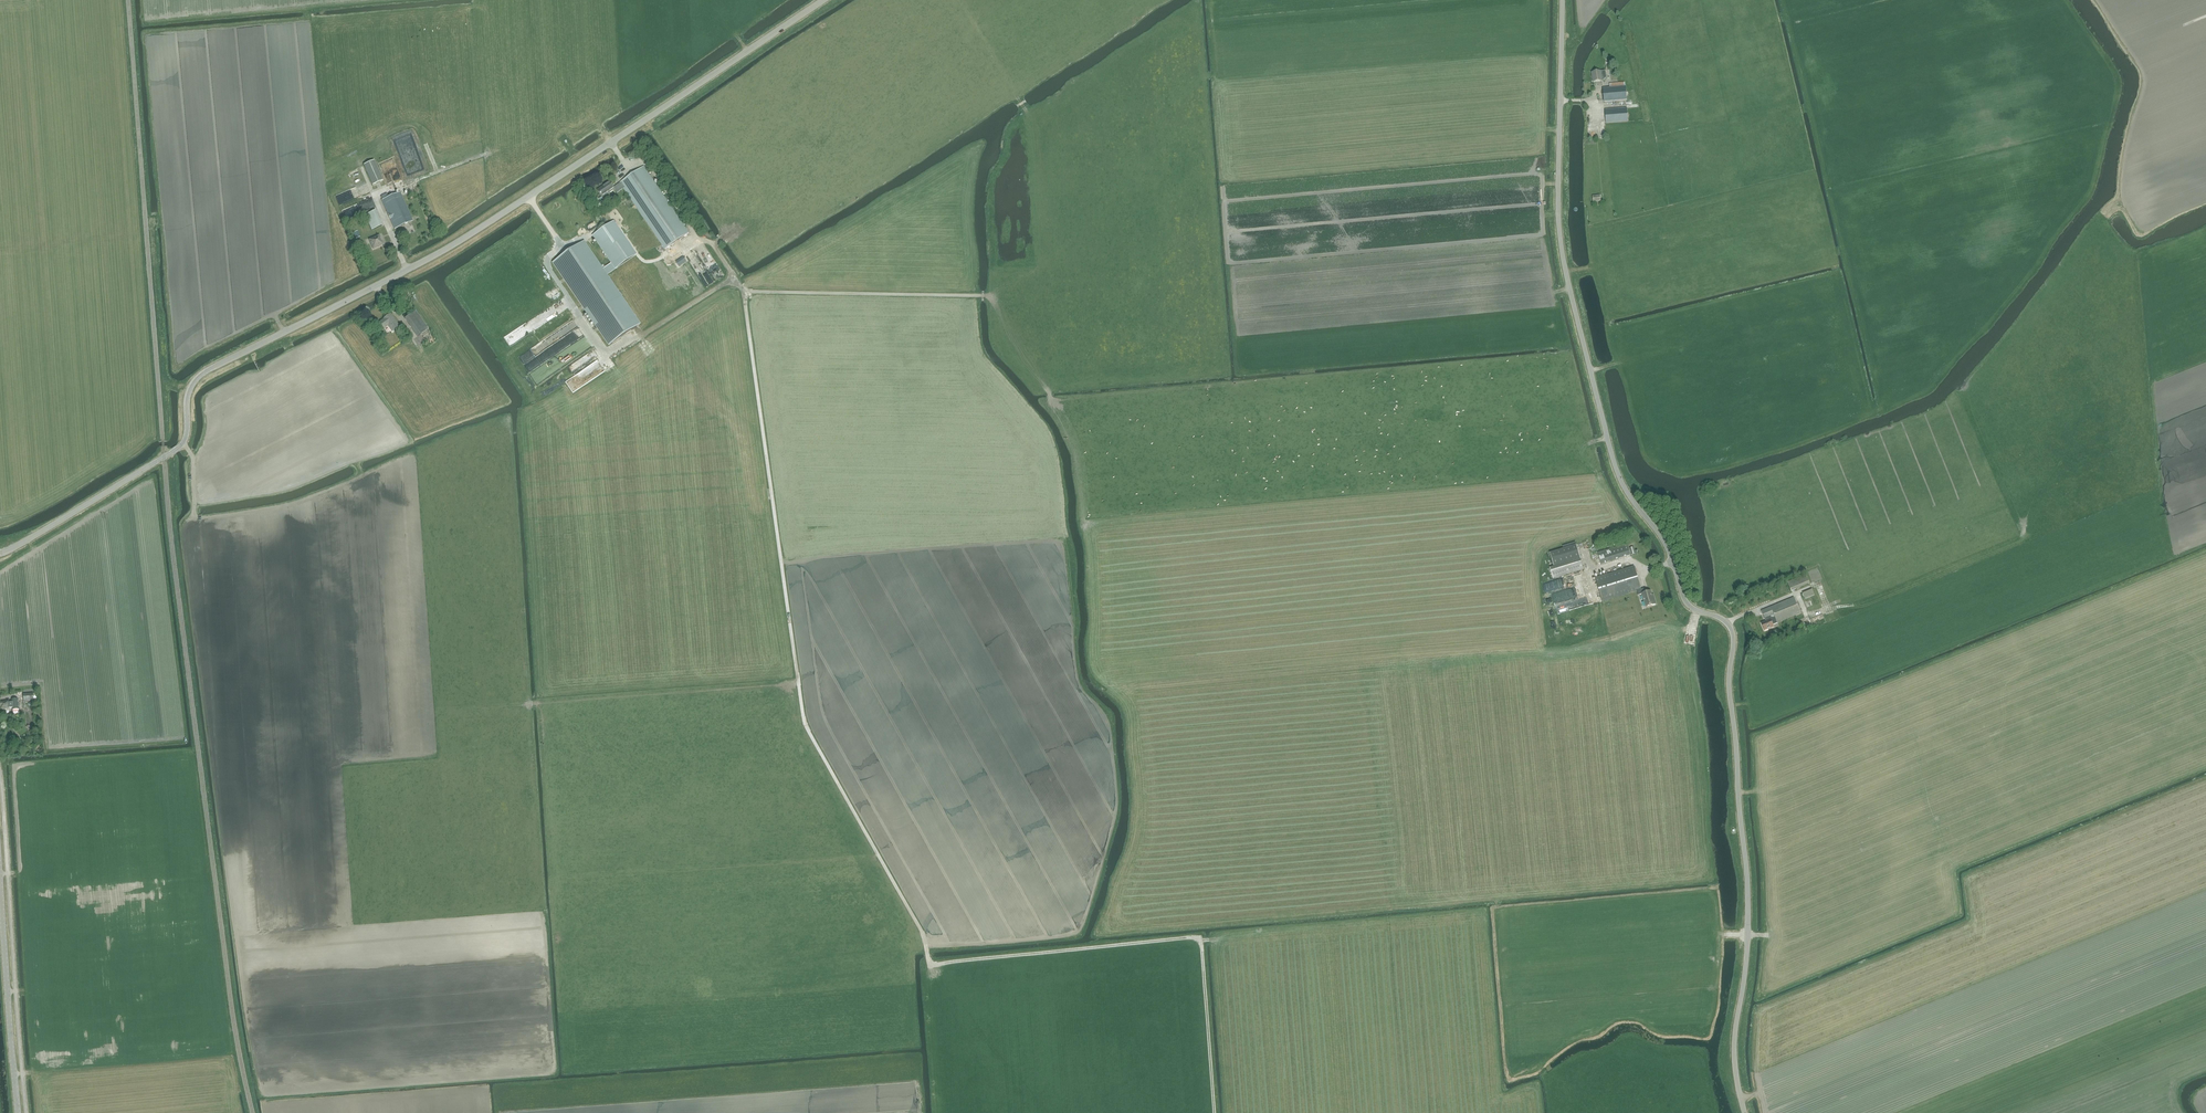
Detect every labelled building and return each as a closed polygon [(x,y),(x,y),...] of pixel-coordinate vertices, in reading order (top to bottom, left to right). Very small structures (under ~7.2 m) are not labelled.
[(1605,71),(1601,71),(1592,73),(1593,82),(1603,81),(1604,79),(1606,79),(1605,71)] [(1603,89),(1604,102),(1627,100),(1625,87),(1603,89)] [(1628,122),(1627,108),(1605,110),(1606,123),(1628,122)] [(405,168),(410,165),(408,161),(409,160),(407,156),(400,161),(405,168)] [(364,165),(373,185),(383,181),(374,160),(364,165)] [(617,193),(624,188),(665,249),(689,233),(644,167),(620,183),(614,187),(610,181),(597,190),(602,197),(615,189),(617,193)] [(358,182),(355,174),(357,174),(356,171),(346,175),(350,183),(352,182),(353,184),(358,182)] [(352,186),(338,192),(342,201),(352,196),(351,194),(355,192),(352,186)] [(389,198),(387,194),(381,197),(382,200),(382,201),(394,229),(413,221),(400,193),(389,198)] [(362,209),(359,203),(339,210),(342,217),(362,209)] [(382,226),(375,210),(365,215),(372,230),(382,226)] [(636,255),(613,222),(593,236),(612,263),(602,269),(606,275),(636,255)] [(401,228),(403,233),(411,230),(409,224),(401,228)] [(369,240),(373,249),(383,245),(379,235),(369,240)] [(584,242),(553,262),(610,345),(640,325),(606,275),(602,269),(584,242)] [(428,329),(416,311),(405,318),(417,337),(421,334),(423,336),(430,332),(428,329)] [(384,319),(379,322),(384,329),(388,325),(392,331),(399,326),(391,314),(383,319),(384,319)] [(532,382),(542,377),(540,373),(539,374),(537,370),(528,375),(532,382)] [(1631,555),(1627,544),(1598,553),(1601,564),(1631,555)] [(1554,566),(1580,558),(1576,545),(1550,553),(1554,566)] [(1550,568),(1553,579),(1584,569),(1580,559),(1550,568)] [(1602,602),(1637,591),(1638,595),(1642,594),(1646,607),(1656,604),(1655,599),(1653,600),(1651,591),(1645,593),(1644,589),(1641,589),(1634,566),(1595,578),(1602,602)] [(1787,582),(1791,591),(1810,583),(1806,575),(1787,582)] [(1803,594),(1805,599),(1815,595),(1812,590),(1803,594)] [(1761,611),(1763,614),(1765,621),(1761,623),(1763,631),(1773,626),(1773,625),(1800,614),(1794,598),(1761,611)] [(1814,622),(1825,618),(1823,611),(1812,616),(1814,622)] [(0,707),(1,707),(1,710),(5,709),(5,710),(10,709),(9,708),(12,708),(12,710),(13,710),(13,714),(18,714),(18,709),(19,709),(18,699),(11,700),(12,703),(9,703),(9,701),(4,701),(4,702),(0,702),(0,706),(0,707)]
